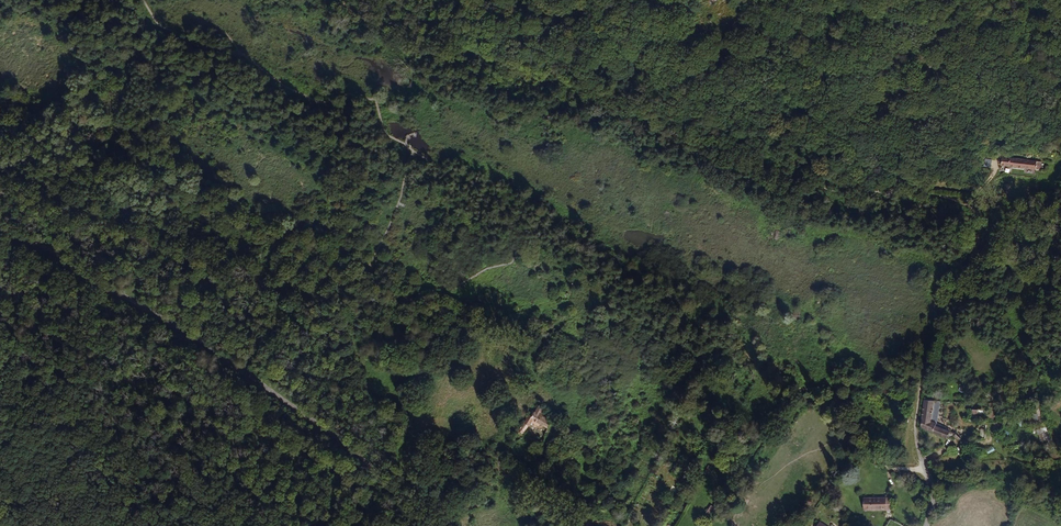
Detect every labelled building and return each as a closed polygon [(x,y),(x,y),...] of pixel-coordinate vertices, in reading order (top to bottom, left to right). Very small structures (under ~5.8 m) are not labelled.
[(1041,170),(1042,162),(1002,157),(1001,165),(1036,169),(1041,170)] [(930,422),(934,402),(924,400),(920,427),(947,438),(950,432),(935,426),(936,424),(930,422)] [(552,417),(543,413),(547,407),(541,404),(537,411),(535,410),(522,430),(527,434),(531,428),(529,427),(532,424),(533,424),(537,418),(551,427),(555,420),(552,417)] [(1031,422),(1038,421),(1037,413),(1030,415),(1031,422)] [(651,503),(660,481),(651,477),(644,494),(639,492),(637,497),(651,503)] [(889,510),(889,498),(863,498),(863,510),(889,510)]
